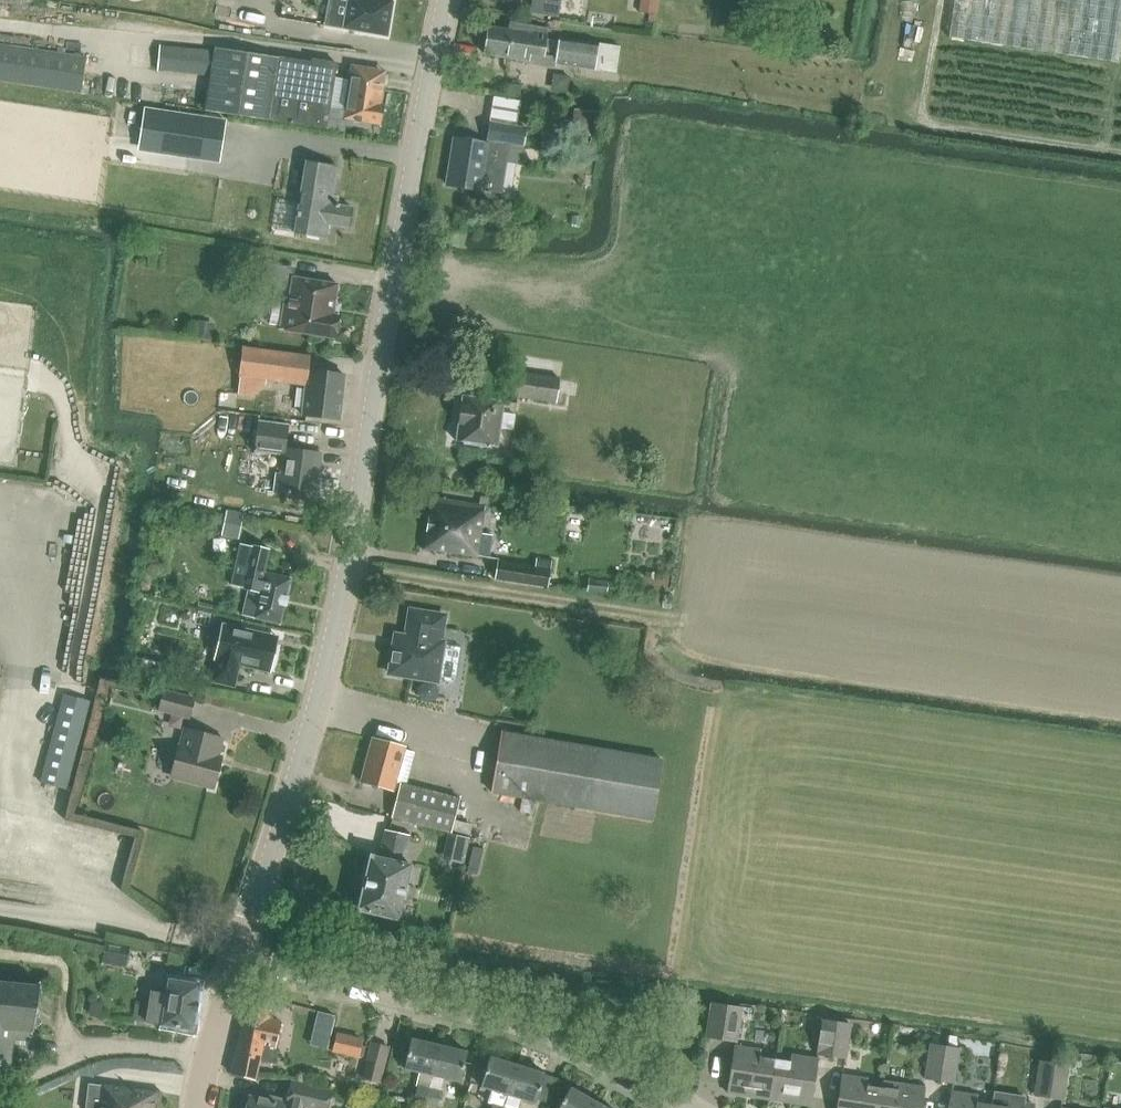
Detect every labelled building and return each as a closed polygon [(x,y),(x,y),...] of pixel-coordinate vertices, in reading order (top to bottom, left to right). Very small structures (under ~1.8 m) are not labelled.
[(386,38),(393,0),(348,0),(342,30),(386,38)] [(948,37),(1117,62),(1120,34),(1120,0),(953,0),(948,37)] [(508,29),(488,26),(484,54),(528,60),(529,53),(542,55),(544,39),(545,39),(547,27),(533,25),(509,22),(508,29)] [(898,46),(911,47),(913,32),(899,31),(898,46)] [(558,41),(545,39),(544,39),(542,55),(555,57),(554,62),(616,71),(620,46),(559,38),(558,41)] [(81,92),(86,58),(0,45),(0,80),(81,92)] [(213,52),(159,46),(157,70),(210,75),(213,52)] [(280,58),(214,48),(213,52),(210,75),(204,109),(270,120),(280,58)] [(311,63),(280,58),(270,120),(325,129),(328,109),(335,65),(312,61),(311,63)] [(328,109),(325,128),(325,129),(342,131),(343,126),(370,130),(371,124),(379,125),(382,106),(378,104),(383,71),(350,66),(342,112),(328,109)] [(139,143),(220,155),(226,120),(145,108),(139,143)] [(491,123),(491,122),(490,122),(486,145),(454,140),(446,185),(476,190),(485,191),(496,192),(501,162),(504,143),(519,145),(522,127),(491,123)] [(305,163),(294,234),(325,239),(327,225),(348,228),(351,209),(337,207),(339,197),(332,196),(336,168),(305,163)] [(292,277),(294,268),(268,263),(264,282),(290,287),(288,297),(284,296),(279,329),(332,338),(333,335),(338,333),(340,323),(337,321),(338,316),(333,315),(338,285),(292,277)] [(239,377),(304,386),(307,356),(243,347),(239,377)] [(306,371),(305,381),(301,416),(338,420),(343,375),(306,371)] [(512,396),(557,402),(560,377),(516,371),(512,396)] [(502,412),(503,401),(461,394),(457,423),(454,422),(452,430),(456,434),(455,440),(464,442),(464,444),(489,448),(490,445),(496,446),(499,427),(511,429),(513,413),(502,412)] [(259,420),(255,451),(284,455),(282,475),(277,475),(275,492),(289,493),(288,497),(314,500),(317,472),(314,472),(316,457),(319,458),(320,452),(285,448),(288,424),(259,420)] [(423,547),(477,556),(485,505),(432,496),(423,547)] [(68,557),(89,562),(105,502),(84,497),(68,557)] [(222,534),(239,537),(242,519),(225,515),(222,534)] [(241,545),(232,585),(250,589),(244,616),(279,623),(286,594),(288,592),(290,585),(288,583),(289,577),(263,571),(268,549),(251,546),(251,547),(241,545)] [(494,579),(549,587),(553,561),(537,559),(536,567),(497,562),(494,579)] [(395,634),(389,674),(437,681),(443,642),(441,641),(445,615),(410,609),(406,636),(395,634)] [(211,681),(233,686),(237,664),(269,671),(276,637),(221,625),(213,659),(216,660),(211,681)] [(164,691),(159,710),(189,717),(194,699),(164,691)] [(169,777),(210,788),(216,764),(213,763),(219,740),(182,730),(178,747),(177,747),(169,777)] [(493,793),(650,820),(661,758),(504,731),(493,793)] [(372,737),(361,779),(398,788),(400,781),(406,783),(415,750),(404,747),(404,745),(372,737)] [(398,788),(391,817),(452,833),(455,820),(461,797),(406,783),(400,781),(398,788)] [(357,908),(394,917),(408,863),(406,862),(412,836),(385,830),(379,855),(370,853),(357,908)] [(104,949),(100,964),(121,969),(125,954),(104,949)] [(151,992),(146,1022),(192,1031),(200,985),(164,978),(161,994),(151,992)] [(10,1068),(11,1057),(28,1059),(31,1054),(32,1032),(34,1032),(35,1023),(38,1026),(43,1021),(36,1016),(41,987),(41,984),(39,984),(38,987),(14,985),(14,981),(12,981),(12,984),(0,983),(0,1067),(10,1068)] [(740,1007),(713,1002),(707,1037),(735,1042),(740,1007)] [(271,1010),(247,1005),(231,1075),(254,1080),(258,1061),(270,1064),(281,1021),(269,1018),(271,1010)] [(823,1020),(818,1055),(832,1057),(837,1022),(823,1020)] [(837,1022),(832,1057),(845,1059),(851,1024),(837,1022)] [(337,1034),(333,1052),(358,1057),(362,1040),(337,1034)] [(411,1039),(404,1069),(420,1073),(414,1104),(425,1107),(429,1088),(432,1076),(438,1045),(411,1039)] [(362,1078),(379,1082),(388,1048),(371,1043),(362,1078)] [(931,1044),(926,1079),(940,1081),(945,1046),(931,1044)] [(438,1045),(432,1076),(444,1078),(460,1082),(466,1052),(438,1045)] [(735,1046),(727,1092),(769,1099),(775,1060),(759,1057),(760,1050),(735,1046)] [(945,1046),(940,1081),(953,1083),(959,1048),(957,1048),(947,1047),(945,1046)] [(775,1060),(769,1099),(810,1105),(818,1059),(793,1055),(792,1062),(775,1060)] [(480,1086),(492,1090),(488,1103),(493,1104),(491,1107),(504,1107),(517,1065),(489,1057),(480,1086)] [(1040,1061),(1035,1096),(1049,1098),(1054,1063),(1040,1061)] [(1054,1063),(1049,1098),(1063,1100),(1068,1065),(1066,1065),(1057,1064),(1054,1063)] [(504,1107),(518,1107),(521,1099),(535,1103),(544,1074),(517,1065),(504,1107)] [(837,1107),(879,1107),(882,1088),(866,1086),(867,1078),(842,1074),(837,1107)] [(304,1106),(314,1107),(326,1107),(331,1090),(292,1080),(287,1100),(276,1097),(275,1102),(249,1096),(246,1107),(303,1107),(304,1106)] [(879,1107),(921,1107),(925,1087),(900,1083),(883,1081),(882,1088),(879,1107)] [(159,1093),(101,1085),(101,1087),(88,1085),(85,1107),(157,1107),(159,1093)] [(425,1107),(431,1107),(438,1107),(441,1091),(429,1088),(425,1107)] [(559,1107),(591,1107),(595,1102),(570,1088),(559,1107)] [(949,1107),(991,1107),(992,1105),(975,1102),(976,1095),(951,1091),(949,1107)] [(991,1107),(1034,1107),(1034,1104),(1009,1100),(1008,1107),(992,1105),(991,1107)]
